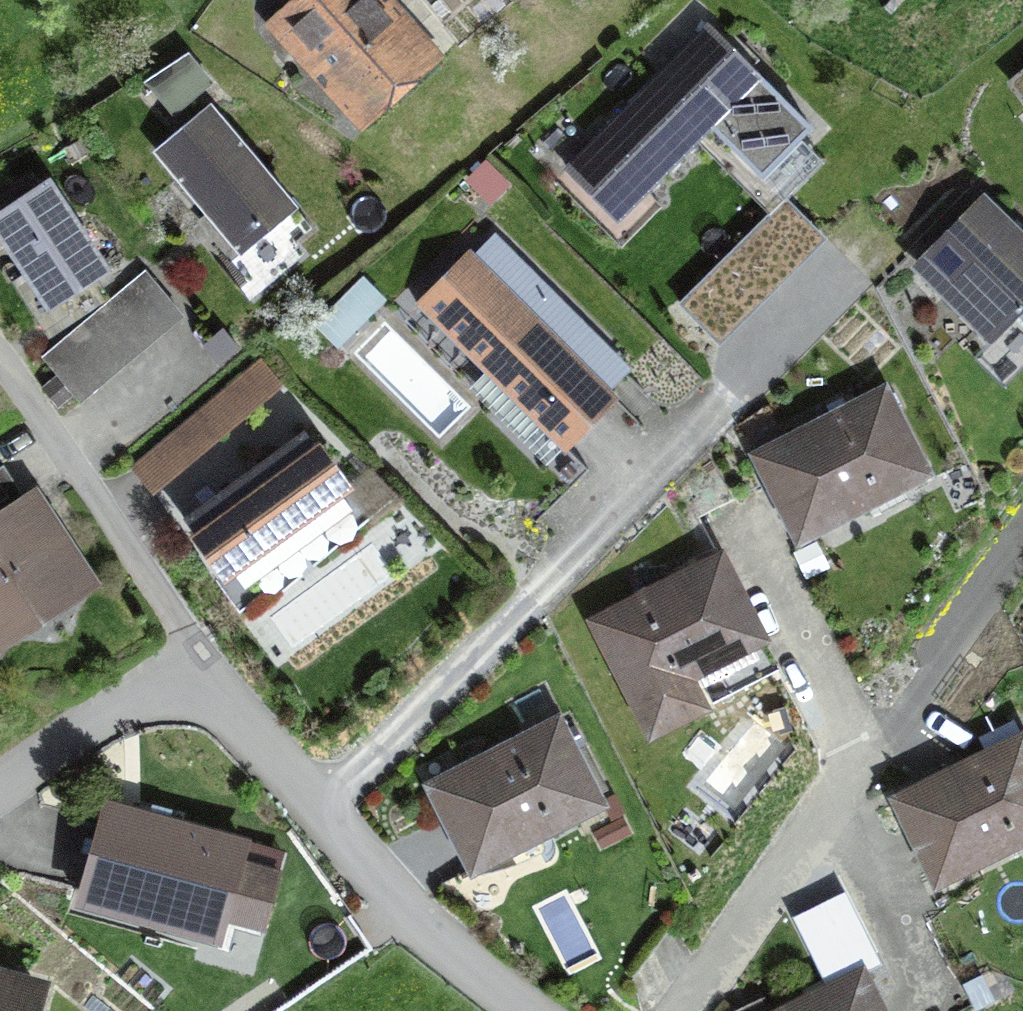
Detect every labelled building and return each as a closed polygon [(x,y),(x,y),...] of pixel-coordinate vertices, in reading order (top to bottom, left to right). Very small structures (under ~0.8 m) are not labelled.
[(268,37),(366,143),(447,68),(385,0),(308,0),(268,37)] [(657,78),(716,132),(761,174),(810,122),(706,26),(657,78)] [(716,132),(657,78),(564,177),(623,232),(716,132)] [(1013,96),(1022,108),(1022,88),(1013,96)] [(161,165),(249,270),(306,222),(217,118),(161,165)] [(54,318),(113,277),(54,192),(0,229),(0,241),(54,318)] [(920,278),(997,353),(1022,327),(1022,241),(989,208),(920,278)] [(829,252),(787,211),(676,322),(718,363),(829,252)] [(472,266),(423,319),(572,456),(620,403),(472,266)] [(144,283),(41,374),(79,416),(181,326),(144,283)] [(262,362),(129,464),(149,490),(282,388),(262,362)] [(890,396),(759,466),(806,555),(938,485),(890,396)] [(325,450),(195,538),(230,589),(360,501),(325,450)] [(105,592),(42,493),(0,520),(0,658),(105,592)] [(729,561),(588,629),(649,755),(719,721),(702,686),(773,651),(729,561)] [(427,795),(475,886),(611,815),(564,724),(427,795)] [(889,799),(942,913),(1022,875),(1022,738),(889,799)] [(107,815),(83,911),(227,947),(251,850),(107,815)] [(870,974),(796,1010),(888,1010),(870,974)] [(55,989),(0,975),(0,1010),(49,1010),(55,989)]
